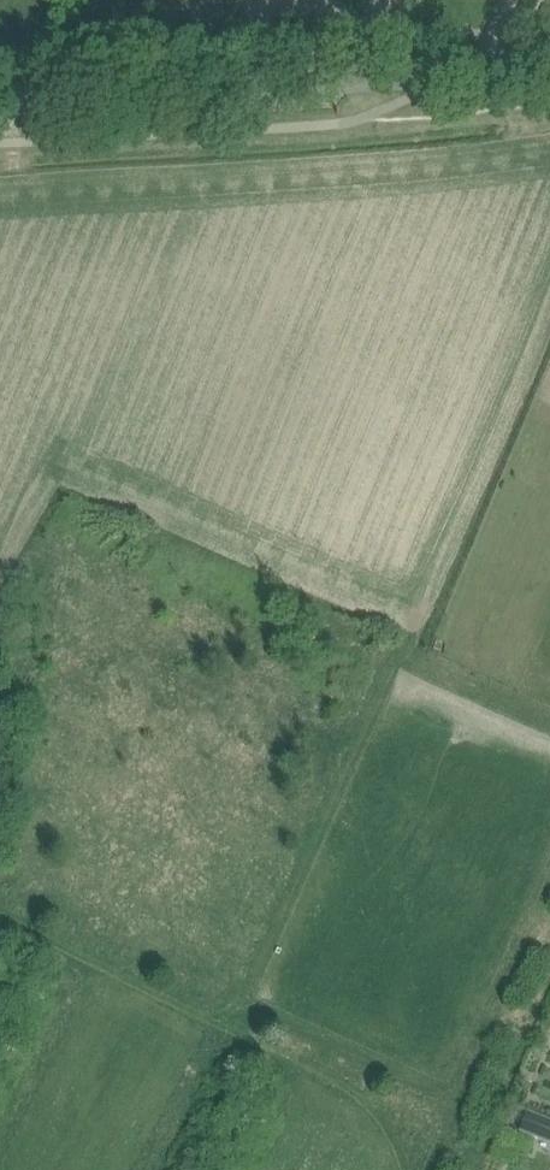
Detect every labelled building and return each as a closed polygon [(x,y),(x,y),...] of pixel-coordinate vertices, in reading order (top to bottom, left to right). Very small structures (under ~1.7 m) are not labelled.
[(549,1144),(549,1120),(527,1111),(519,1131),(549,1144)]
